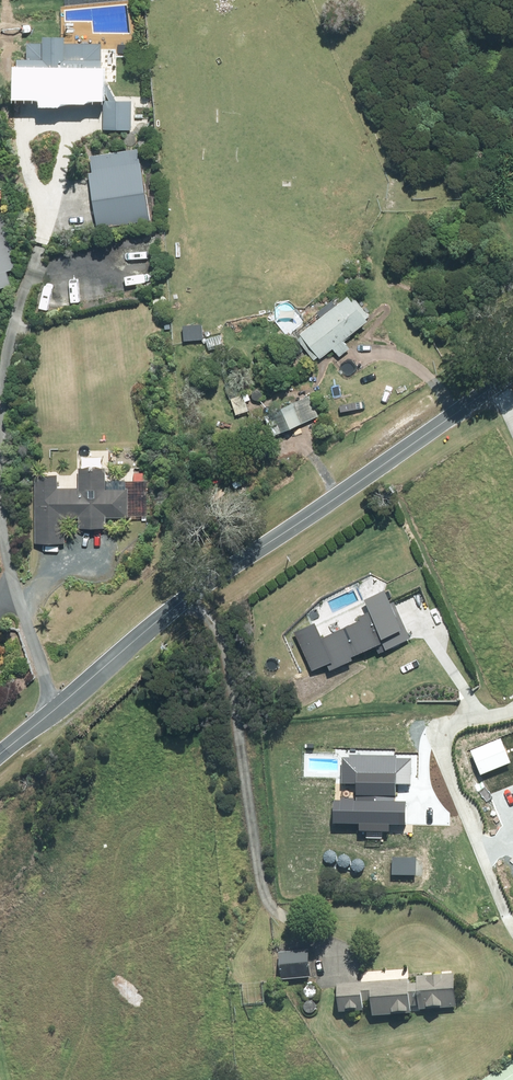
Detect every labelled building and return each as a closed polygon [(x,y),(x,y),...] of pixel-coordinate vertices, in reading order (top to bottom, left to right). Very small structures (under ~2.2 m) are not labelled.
[(69,45),(69,38),(49,37),(49,44),(32,44),(31,60),(22,60),(22,94),(49,94),(50,104),(59,104),(59,94),(103,95),(103,61),(102,45),(69,45)] [(133,129),(133,102),(108,101),(107,129),(133,129)] [(141,160),(139,150),(93,157),(95,174),(92,174),(100,228),(149,220),(142,174),(156,172),(153,158),(141,160)] [(0,234),(0,270),(16,266),(7,232),(0,234)] [(372,319),(355,297),(353,298),(352,297),(303,335),(321,359),(334,349),(340,358),(350,350),(344,341),(371,322),(370,320),(372,319)] [(148,336),(153,329),(149,326),(144,332),(148,336)] [(245,396),(242,389),(222,396),(233,426),(237,424),(240,430),(255,425),(247,402),(251,400),(249,394),(245,396)] [(275,436),(320,416),(312,397),(267,417),(275,436)] [(107,490),(107,469),(81,469),(82,489),(59,489),(59,476),(38,476),(38,543),(66,543),(66,518),(82,517),(82,528),(107,528),(107,517),(130,517),(130,490),(107,490)] [(413,638),(389,589),(369,599),(374,609),(362,615),(364,619),(327,637),(319,621),(297,632),(315,669),(330,662),(335,671),(358,659),(357,656),(386,641),(390,649),(413,638)] [(284,979),(313,976),(311,950),(282,953),(284,979)] [(457,1006),(455,973),(418,976),(418,983),(410,984),(409,980),(339,984),(341,1011),(364,1010),(364,1001),(374,1000),(375,1015),(412,1012),(411,1006),(420,1006),(420,1009),(457,1006)] [(244,1004),(265,1002),(264,982),(242,984),(244,1004)]
